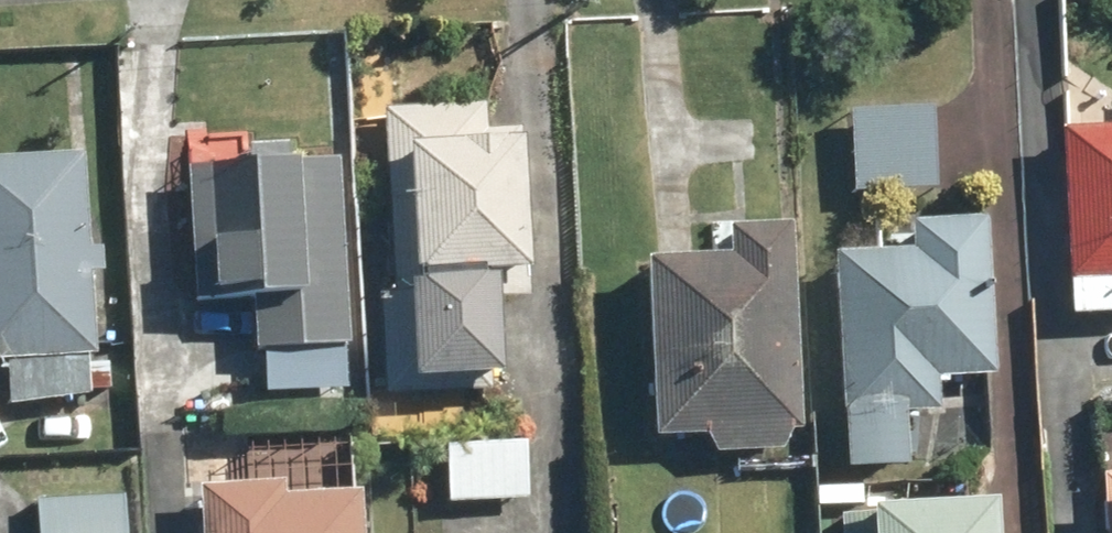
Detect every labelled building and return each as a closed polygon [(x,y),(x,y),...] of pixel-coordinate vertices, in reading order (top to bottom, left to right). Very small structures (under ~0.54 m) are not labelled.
[(939,103),(852,105),(854,191),(941,190),(939,103)] [(513,111),(374,110),(373,247),(387,247),(386,287),(394,287),(393,391),(483,392),(484,290),(511,290),(513,111)] [(1056,323),(1111,322),(1111,140),(1053,141),(1056,323)] [(0,165),(0,407),(102,403),(101,367),(81,368),(78,279),(93,279),(91,237),(75,238),(73,163),(0,165)] [(340,168),(183,166),(182,309),(191,309),(190,336),(247,337),(247,357),(256,357),(256,399),(337,400),(340,168)] [(940,381),(994,380),(990,214),(910,216),(911,248),(839,249),(843,468),(912,467),(911,409),(940,409),(940,381)] [(718,446),(806,443),(800,223),(733,225),(734,254),(648,257),(654,433),(717,432),(718,446)] [(527,440),(451,441),(451,496),(528,495),(527,440)] [(1095,476),(1097,532),(1111,532),(1111,476),(1095,476)] [(192,487),(192,532),(354,532),(355,503),(272,502),(272,487),(192,487)] [(127,497),(22,501),(24,532),(128,532),(127,497)] [(828,521),(828,532),(981,532),(981,521),(828,521)]
